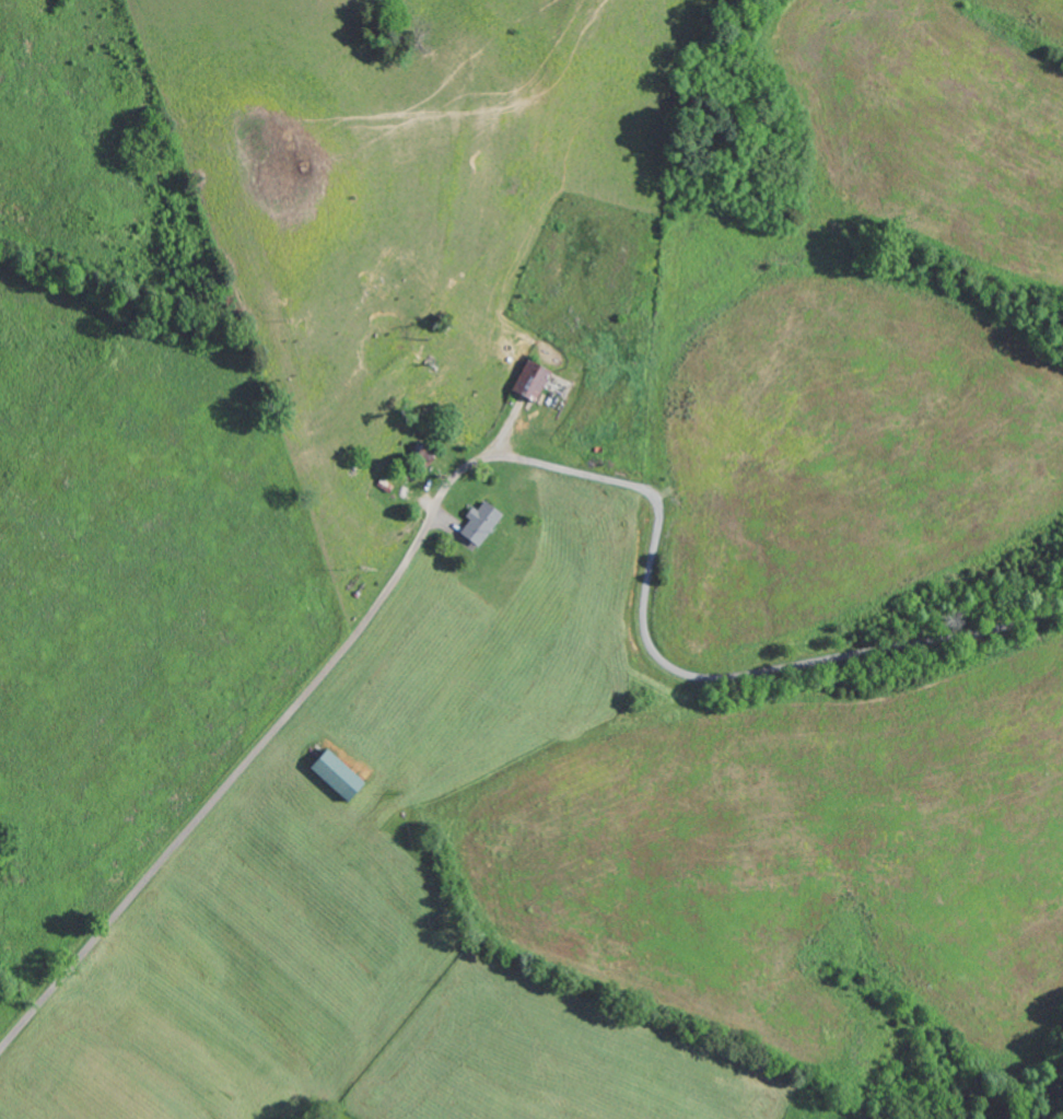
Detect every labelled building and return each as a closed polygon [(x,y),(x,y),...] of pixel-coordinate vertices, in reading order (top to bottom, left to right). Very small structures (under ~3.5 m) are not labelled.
[(512,389),(535,401),(551,371),(528,359),(512,389)] [(473,506),(466,515),(471,520),(460,532),(478,546),(503,515),(485,500),(477,510),(473,506)] [(310,768),(347,802),(365,783),(327,749),(310,768)]
